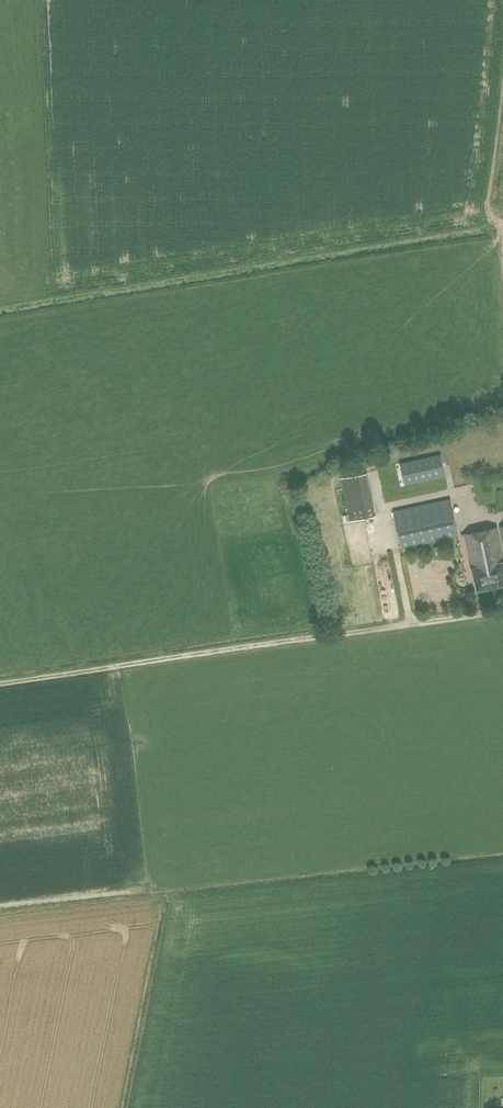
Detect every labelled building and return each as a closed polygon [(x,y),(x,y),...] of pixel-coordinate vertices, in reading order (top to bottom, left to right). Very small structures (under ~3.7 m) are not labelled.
[(405,484),(446,475),(441,453),(400,462),(405,484)] [(400,478),(401,470),(387,469),(387,478),(400,478)] [(341,476),(350,519),(376,514),(367,471),(341,476)] [(459,534),(451,498),(393,510),(393,511),(394,516),(398,534),(401,548),(460,536),(459,534)] [(485,511),(493,508),(490,499),(482,502),(485,511)] [(464,533),(464,534),(473,567),(473,566),(478,589),(502,584),(502,552),(499,534),(498,526),(464,533)] [(391,607),(391,596),(381,595),(380,606),(391,607)]
